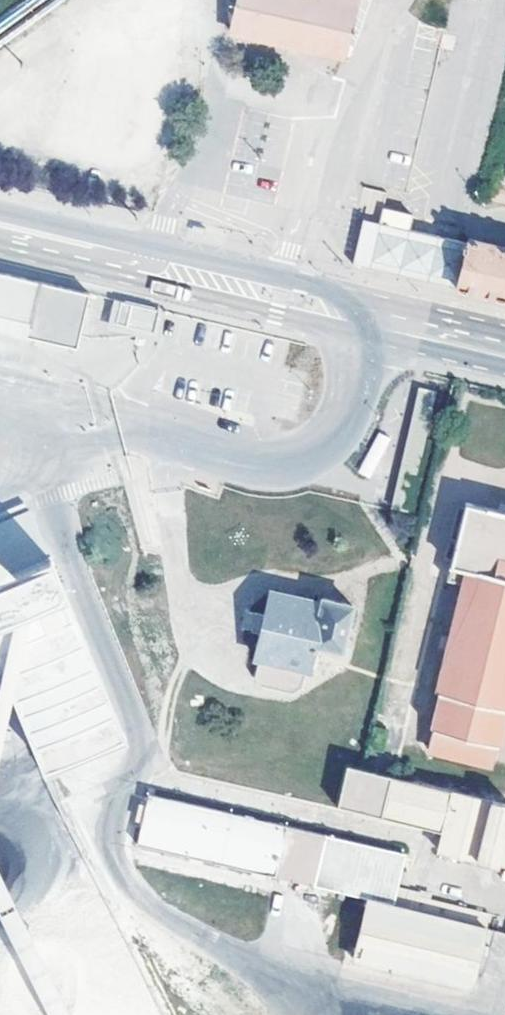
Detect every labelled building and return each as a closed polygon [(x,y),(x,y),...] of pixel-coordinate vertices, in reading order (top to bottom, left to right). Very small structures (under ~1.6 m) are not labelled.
[(356,0),(236,0),(229,30),(343,57),(356,0)] [(370,190),(351,263),(395,273),(408,217),(383,210),(386,194),(370,190)] [(412,218),(408,217),(395,273),(455,287),(466,244),(409,230),(412,218)] [(455,287),(500,298),(504,299),(504,247),(466,239),(466,244),(455,287)] [(88,295),(0,275),(0,330),(76,347),(88,295)] [(152,330),(156,311),(119,303),(115,322),(152,330)] [(404,509),(433,390),(416,386),(388,506),(404,509)] [(377,433),(360,474),(371,479),(389,438),(377,433)] [(465,502),(446,579),(463,583),(436,693),(440,694),(426,748),(493,765),(504,715),(504,512),(465,502)] [(0,523),(0,655),(46,766),(121,734),(26,513),(7,520),(0,523)] [(270,589),(264,612),(261,629),(254,655),(258,656),(254,675),(259,682),(288,689),(296,684),(300,665),(306,666),(312,640),(340,646),(350,603),(322,596),(321,601),(270,589)] [(261,629),(264,612),(251,609),(246,625),(261,629)] [(344,765),(335,804),(441,829),(436,849),(504,865),(504,803),(344,765)] [(384,849),(148,795),(137,843),(373,897),(375,888),(384,849)] [(149,865),(285,895),(288,880),(152,850),(149,865)] [(375,888),(373,897),(372,902),(484,928),(487,914),(375,888)] [(470,987),(484,928),(372,902),(366,901),(353,960),(470,987)]
